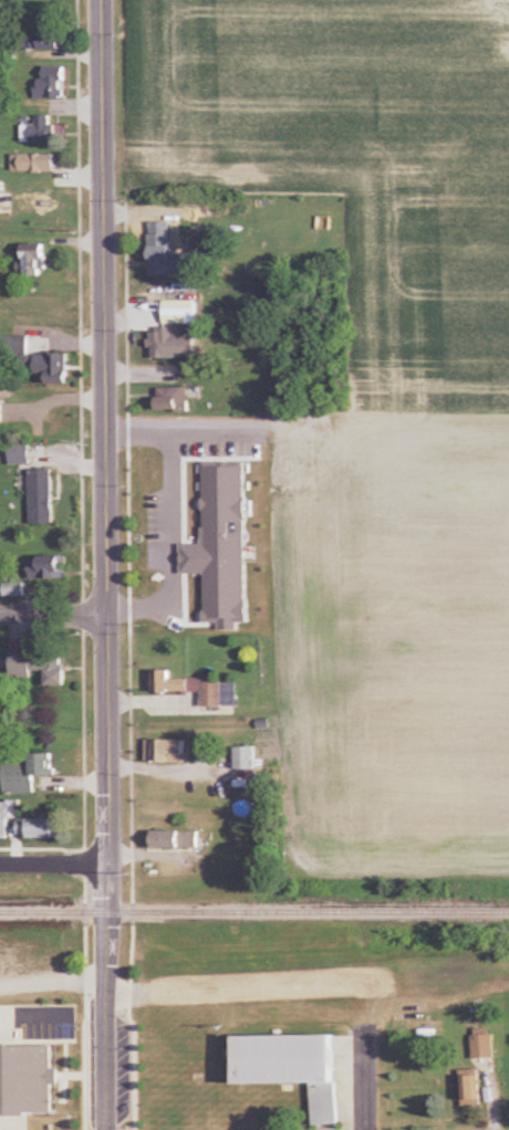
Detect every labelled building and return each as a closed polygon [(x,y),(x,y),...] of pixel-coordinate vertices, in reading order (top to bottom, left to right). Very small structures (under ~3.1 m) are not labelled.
[(32,51),(63,51),(63,36),(32,36),(32,51)] [(65,69),(44,69),(44,83),(35,83),(35,100),(65,100),(65,69)] [(51,143),(51,117),(36,117),(36,126),(22,126),(22,143),(51,143)] [(13,173),(56,173),(56,156),(13,156),(13,173)] [(43,277),(43,245),(23,245),(23,277),(43,277)] [(190,275),(190,248),(150,248),(150,275),(190,275)] [(195,334),(175,335),(175,329),(152,329),(152,360),(196,359),(195,334)] [(36,376),(48,376),(48,386),(70,386),(70,355),(36,355),(36,376)] [(158,412),(185,412),(185,389),(158,389),(158,412)] [(30,446),(10,446),(10,465),(30,465),(30,446)] [(53,471),(30,471),(30,525),(53,525),(53,471)] [(31,566),(31,580),(66,580),(66,558),(42,557),(41,566),(31,566)] [(7,584),(7,598),(24,598),(24,584),(7,584)] [(33,680),(33,673),(47,673),(47,688),(65,688),(65,653),(12,653),(12,680),(33,680)] [(154,693),(189,693),(189,681),(170,681),(170,671),(154,671),(154,693)] [(202,683),(202,706),(237,707),(238,683),(202,683)] [(186,741),(154,741),(154,763),(186,763),(186,741)] [(235,769),(256,769),(256,747),(235,747),(235,769)] [(5,795),(35,794),(34,778),(54,777),(53,757),(4,758),(5,795)] [(10,837),(10,822),(21,822),(21,840),(61,839),(61,820),(21,820),(20,802),(0,802),(0,837),(10,837)] [(199,849),(199,832),(154,832),(154,849),(199,849)] [(474,1029),(474,1060),(494,1060),(494,1029),(474,1029)] [(336,1037),(238,1039),(239,1087),(313,1085),(314,1127),(338,1126),(336,1037)] [(146,1087),(234,1086),(233,1039),(145,1040),(146,1087)] [(482,1107),(481,1071),(462,1072),(462,1107),(482,1107)]
